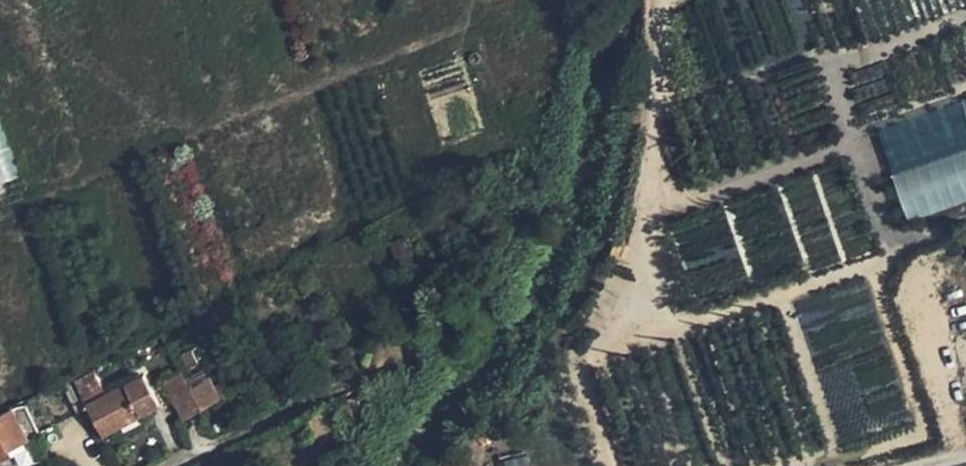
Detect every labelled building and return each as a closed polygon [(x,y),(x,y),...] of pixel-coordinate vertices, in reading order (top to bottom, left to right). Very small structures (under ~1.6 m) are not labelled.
[(906,220),(965,201),(965,99),(875,129),(906,220)] [(15,179),(0,125),(0,183),(15,179)] [(200,364),(193,352),(182,357),(190,370),(200,364)] [(106,394),(94,372),(75,382),(101,435),(158,404),(143,374),(106,394)] [(190,387),(182,374),(165,381),(173,396),(190,387)] [(208,378),(190,387),(200,409),(219,400),(208,378)] [(184,417),(200,409),(190,387),(173,396),(184,417)] [(334,399),(321,405),(326,418),(338,414),(334,399)] [(26,443),(13,417),(0,424),(0,456),(26,443)]
